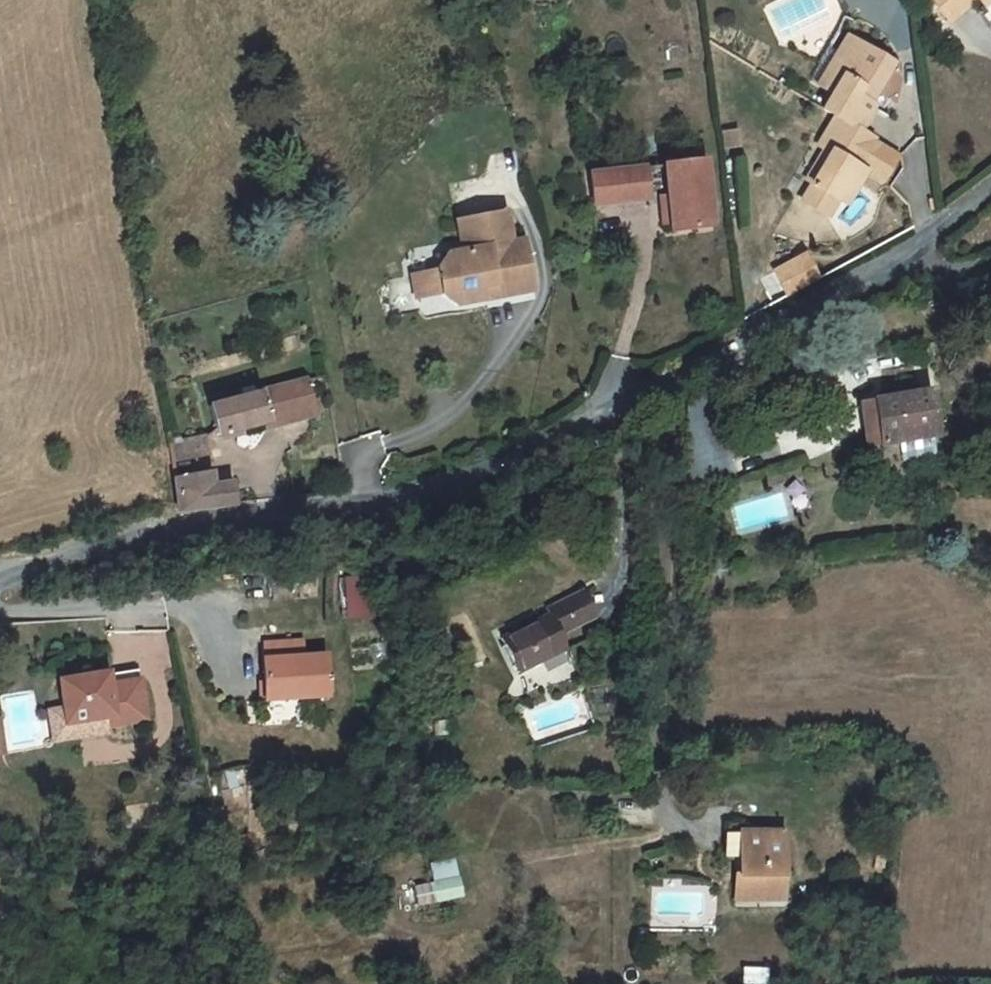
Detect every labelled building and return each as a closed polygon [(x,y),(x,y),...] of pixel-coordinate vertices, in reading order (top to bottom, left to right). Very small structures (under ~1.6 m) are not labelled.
[(950,22),(976,0),(930,0),(950,22)] [(846,37),(818,85),(833,93),(842,78),(832,72),(851,41),(846,37)] [(823,109),(823,110),(835,117),(859,131),(873,106),(869,104),(875,92),(892,64),(851,41),(832,72),(842,78),(833,93),(823,109)] [(875,92),(869,104),(873,106),(887,115),(893,103),(875,92)] [(812,184),(802,201),(828,217),(838,200),(846,186),(854,191),(865,172),(855,166),(871,138),(859,131),(835,117),(818,146),(824,149),(830,153),(812,184)] [(824,149),(806,180),(812,184),(830,153),(824,149)] [(704,161),(664,166),(667,196),(671,223),(672,230),(711,226),(704,161)] [(644,168),(590,174),(593,204),(648,198),(644,168)] [(846,186),(838,200),(846,205),(854,191),(846,186)] [(667,196),(660,197),(663,225),(671,223),(667,196)] [(464,252),(446,255),(437,269),(437,270),(442,294),(442,295),(456,304),(484,299),(482,286),(496,284),(498,296),(535,289),(525,240),(512,242),(506,211),(458,220),(464,252)] [(787,295),(821,280),(809,253),(775,268),(787,295)] [(437,270),(412,275),(416,299),(442,294),(437,270)] [(771,303),(785,297),(773,271),(759,277),(771,303)] [(496,284),(482,286),(484,299),(498,296),(496,284)] [(306,381),(210,406),(218,436),(266,423),(268,428),(314,414),(306,381)] [(937,436),(930,392),(873,400),(876,417),(869,418),(871,437),(878,435),(880,445),(937,436)] [(876,417),(873,400),(861,402),(866,437),(871,437),(869,418),(876,417)] [(182,439),(181,436),(180,434),(179,434),(176,434),(173,435),(172,438),(174,443),(177,444),(180,442),(181,441),(182,439)] [(177,444),(170,445),(172,462),(210,455),(206,437),(177,444)] [(213,486),(212,472),(174,479),(179,512),(236,505),(232,482),(213,486)] [(369,578),(344,579),(346,602),(371,600),(369,578)] [(547,615),(500,639),(517,673),(565,649),(558,635),(595,617),(582,592),(545,610),(547,615)] [(326,655),(262,660),(265,701),(329,696),(326,655)] [(139,680),(138,670),(108,675),(109,685),(139,680)] [(107,673),(58,681),(63,709),(66,724),(103,718),(105,728),(146,721),(139,680),(109,685),(108,675),(107,673)] [(66,724),(63,709),(49,711),(54,742),(106,733),(105,728),(103,718),(66,724)] [(784,832),(740,833),(739,875),(735,875),(735,899),(771,899),(770,876),(783,876),(784,832)] [(418,905),(461,896),(457,878),(453,862),(431,866),(435,883),(414,888),(418,905)] [(783,898),(783,876),(770,876),(771,899),(783,898)]
